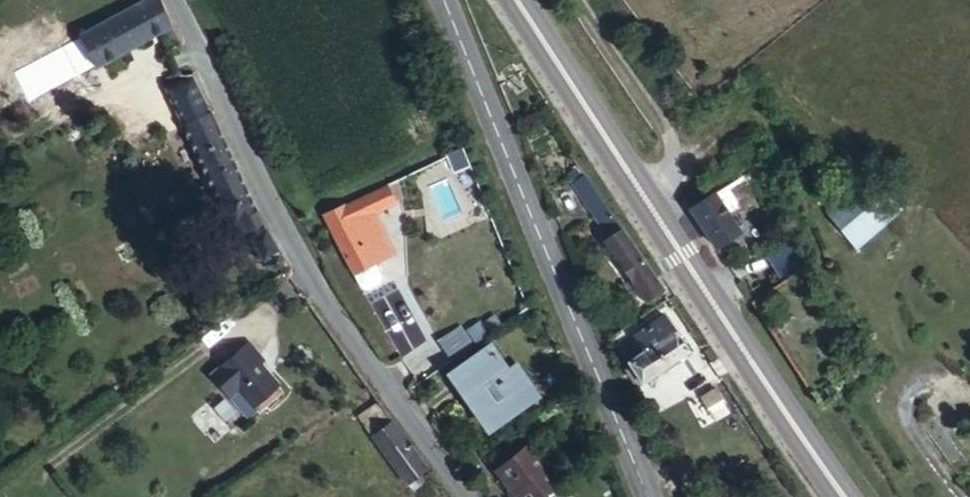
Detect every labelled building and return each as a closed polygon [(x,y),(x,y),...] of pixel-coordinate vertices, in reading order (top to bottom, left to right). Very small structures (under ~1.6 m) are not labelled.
[(58,34),(75,66),(136,33),(148,51),(160,36),(150,17),(142,0),(121,0),(58,34)] [(168,104),(187,91),(177,69),(152,78),(168,104)] [(241,262),(251,280),(277,260),(207,127),(195,105),(161,123),(209,218),(224,212),(245,258),(241,262)] [(835,224),(880,191),(900,176),(881,151),(817,196),(835,224)] [(666,288),(589,174),(572,186),(609,241),(604,245),(643,303),(666,288)] [(694,216),(717,248),(740,231),(727,212),(753,193),(762,210),(775,202),(756,175),(714,203),(694,216)] [(703,186),(683,200),(694,216),(714,203),(703,186)] [(381,187),(321,220),(356,289),(363,291),(374,285),(377,279),(369,266),(387,256),(366,216),(390,203),(381,187)] [(903,221),(880,191),(835,224),(856,256),(903,221)] [(780,279),(803,267),(794,250),(771,263),(780,279)] [(680,350),(655,314),(623,332),(630,343),(609,359),(626,386),(680,350)] [(433,345),(440,357),(462,344),(455,332),(433,345)] [(238,342),(201,373),(217,392),(226,384),(247,407),(248,406),(252,411),(274,393),(269,388),(271,386),(250,363),(254,360),(238,342)] [(440,357),(446,366),(468,353),(462,344),(440,357)] [(483,352),(471,359),(484,380),(473,386),(491,418),(529,394),(513,365),(497,376),(483,352)] [(484,380),(471,359),(444,375),(457,396),(473,386),(484,380)] [(226,384),(217,392),(237,415),(247,407),(226,384)] [(473,386),(457,396),(475,428),(491,418),(473,386)] [(399,437),(382,413),(364,429),(406,481),(422,466),(399,437)] [(504,496),(532,496),(496,447),(476,462),(504,496)]
